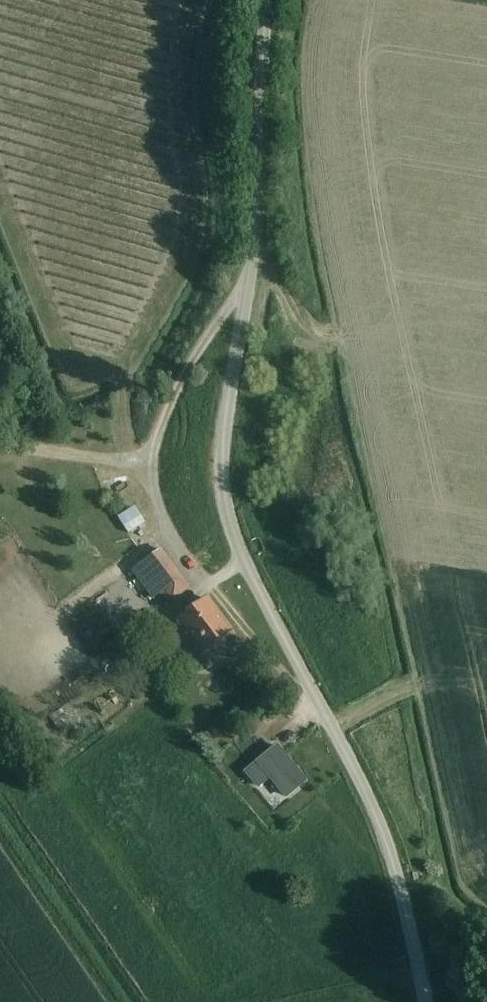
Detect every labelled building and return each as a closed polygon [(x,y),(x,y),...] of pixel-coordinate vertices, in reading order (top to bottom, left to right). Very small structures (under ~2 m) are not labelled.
[(160,549),(133,569),(154,598),(166,589),(174,598),(189,587),(160,549)] [(206,599),(179,619),(204,652),(231,632),(206,599)] [(277,747),(247,772),(259,787),(270,777),(286,796),(306,781),(277,747)]
